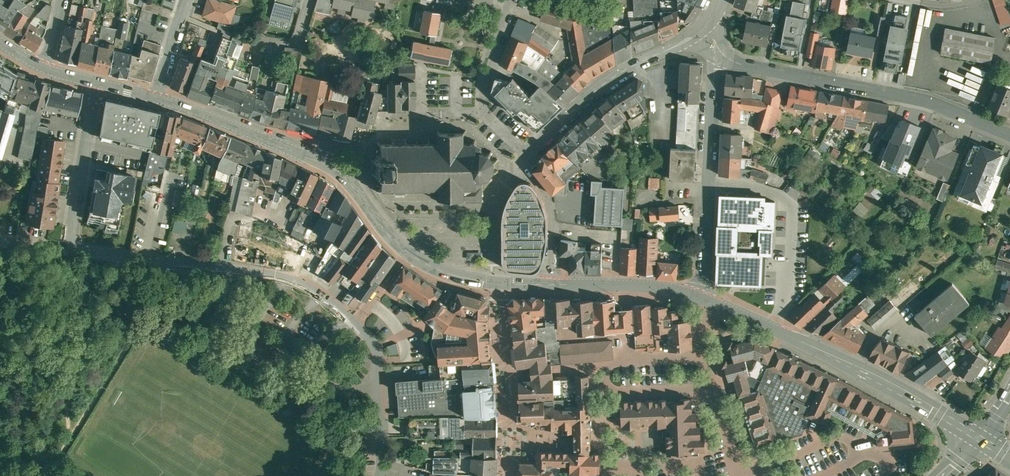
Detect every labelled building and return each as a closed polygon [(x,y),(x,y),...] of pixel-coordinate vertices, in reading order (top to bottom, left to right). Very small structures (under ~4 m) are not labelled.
[(4,32),(16,13),(8,9),(4,6),(6,2),(3,0),(0,0),(0,29),(4,32)] [(21,0),(14,0),(8,9),(16,13),(18,10),(27,4),(21,0)] [(216,0),(208,0),(203,15),(219,20),(217,27),(235,34),(240,15),(233,13),(235,6),(216,0)] [(269,17),(289,22),(293,6),(292,6),(294,0),(274,0),(269,17)] [(315,10),(331,13),(332,7),(333,0),(317,0),(315,10)] [(332,7),(338,8),(338,12),(345,14),(346,9),(352,10),(351,16),(358,17),(357,22),(365,23),(366,19),(372,20),(376,1),(376,0),(333,0),(332,7)] [(382,1),(386,2),(385,7),(394,9),(396,0),(382,0),(382,1)] [(676,0),(663,0),(662,9),(662,25),(679,25),(679,0),(676,0)] [(684,0),(679,0),(679,9),(684,11),(681,21),(681,22),(687,25),(692,21),(702,7),(684,0)] [(736,5),(753,10),(755,11),(757,4),(758,0),(737,0),(736,5)] [(776,53),(798,57),(806,14),(804,13),(806,3),(792,0),(787,0),(776,53)] [(831,11),(845,14),(848,0),(834,0),(831,11)] [(1001,25),(1009,22),(1009,17),(1004,0),(992,0),(1001,25)] [(145,1),(143,9),(159,13),(161,5),(145,1)] [(27,4),(18,10),(28,16),(33,8),(27,4)] [(47,4),(35,16),(48,20),(52,5),(47,4)] [(561,8),(546,4),(541,18),(556,22),(561,8)] [(764,6),(757,4),(755,11),(753,10),(752,16),(770,20),(772,11),(764,9),(764,6)] [(88,7),(80,6),(78,20),(86,22),(88,7)] [(926,26),(930,9),(916,6),(912,22),(926,26)] [(86,22),(82,41),(88,42),(89,37),(90,37),(93,20),(95,8),(88,7),(86,22)] [(580,14),(561,8),(556,22),(568,26),(570,37),(583,35),(580,14)] [(28,16),(18,10),(16,13),(4,32),(20,41),(28,28),(23,25),(28,16)] [(442,13),(425,10),(421,33),(437,36),(442,13)] [(891,26),(905,29),(908,16),(892,13),(890,26),(891,26)] [(613,23),(580,14),(583,35),(586,54),(615,38),(613,23)] [(878,15),(874,34),(882,35),(885,17),(878,15)] [(519,19),(511,36),(527,43),(520,60),(542,74),(556,84),(558,83),(554,78),(561,72),(546,58),(552,50),(531,35),(537,25),(519,19)] [(658,19),(632,31),(633,54),(660,43),(658,19)] [(129,23),(120,21),(118,29),(115,43),(120,43),(121,38),(125,39),(129,23)] [(778,22),(772,21),(771,26),(768,40),(775,41),(778,22)] [(771,26),(756,23),(756,24),(748,22),(744,40),(767,44),(768,40),(771,26)] [(28,28),(20,41),(33,50),(36,49),(46,32),(47,28),(40,24),(38,27),(31,23),(28,28)] [(631,26),(613,23),(615,38),(617,63),(633,54),(632,31),(631,26)] [(559,40),(537,25),(531,35),(552,50),(559,40)] [(84,30),(66,26),(64,35),(58,60),(77,64),(84,30)] [(118,29),(102,26),(98,45),(94,68),(109,72),(114,50),(115,43),(118,29)] [(211,30),(200,26),(198,31),(201,32),(208,36),(211,30)] [(905,29),(891,26),(885,57),(899,60),(901,60),(907,29),(905,29)] [(996,38),(946,28),(942,53),(991,62),(996,38)] [(208,36),(201,32),(198,39),(207,42),(209,36),(208,36)] [(233,36),(225,32),(220,46),(228,49),(233,36)] [(819,34),(811,32),(806,55),(814,57),(816,44),(817,44),(819,34)] [(867,36),(851,33),(848,50),(863,53),(863,54),(872,56),(876,37),(867,35),(867,36)] [(583,35),(570,37),(575,65),(576,66),(565,76),(579,90),(593,77),(586,69),(589,67),(585,54),(586,54),(583,35)] [(244,40),(233,36),(228,49),(226,53),(237,57),(244,40)] [(511,36),(500,64),(516,71),(520,60),(527,43),(511,36)] [(615,38),(586,54),(585,54),(589,67),(586,69),(593,77),(617,63),(615,38)] [(162,45),(145,39),(140,57),(138,58),(131,56),(127,77),(132,78),(131,78),(148,82),(151,80),(158,58),(162,45)] [(88,42),(82,41),(78,64),(94,68),(98,45),(88,42)] [(452,49),(412,41),(409,57),(450,64),(452,49)] [(205,47),(197,44),(192,56),(193,56),(191,61),(197,63),(197,64),(198,64),(205,47)] [(817,44),(816,44),(814,57),(813,64),(831,68),(835,48),(817,44)] [(228,49),(220,46),(214,63),(222,66),(226,53),(228,49)] [(299,49),(285,46),(283,58),(297,60),(299,49)] [(132,54),(114,50),(109,72),(127,77),(131,56),(132,54)] [(237,57),(226,53),(222,66),(220,69),(231,73),(234,67),(237,57)] [(943,76),(939,89),(972,100),(982,71),(972,67),(972,65),(946,56),(942,68),(936,66),(934,72),(943,76)] [(897,72),(899,60),(885,57),(883,57),(881,69),(897,72)] [(1,92),(3,90),(10,94),(17,76),(17,73),(0,63),(2,59),(0,58),(0,91),(1,92)] [(191,61),(181,58),(171,86),(187,92),(197,64),(197,63),(191,61)] [(214,63),(201,58),(187,96),(207,103),(218,75),(220,69),(222,66),(214,63)] [(542,74),(520,60),(516,71),(535,81),(542,74)] [(697,63),(680,63),(679,101),(678,110),(676,148),(696,149),(700,71),(698,71),(697,67),(697,63)] [(260,67),(253,65),(249,79),(257,80),(260,67)] [(414,65),(392,65),(392,78),(414,77),(414,65)] [(231,73),(220,69),(218,75),(219,75),(209,102),(237,112),(246,88),(247,85),(249,80),(236,75),(239,69),(234,67),(231,73)] [(369,72),(357,69),(355,76),(368,79),(369,72)] [(565,76),(561,72),(554,78),(558,83),(556,84),(542,74),(535,81),(540,85),(565,105),(579,90),(565,76)] [(905,74),(900,73),(897,83),(903,84),(905,74)] [(754,77),(727,75),(725,93),(741,95),(740,97),(741,97),(741,96),(757,99),(758,93),(753,92),(754,77)] [(27,78),(22,77),(22,76),(21,77),(17,76),(10,94),(6,106),(16,109),(27,112),(26,126),(23,143),(35,146),(40,122),(44,108),(50,85),(46,84),(46,82),(46,81),(45,82),(41,80),(37,79),(36,78),(35,79),(35,80),(28,78),(27,78)] [(327,82),(297,76),(296,83),(301,84),(295,109),(290,108),(285,127),(315,133),(319,115),(320,115),(327,82)] [(531,96),(513,78),(510,82),(497,77),(493,91),(515,113),(518,110),(531,96)] [(639,79),(612,95),(622,110),(644,97),(643,81),(639,79)] [(380,83),(367,80),(363,97),(366,98),(365,102),(361,101),(357,117),(370,121),(373,122),(381,93),(377,92),(378,90),(380,83)] [(414,80),(400,80),(400,82),(387,82),(387,96),(380,96),(377,110),(387,110),(402,110),(402,102),(414,102),(414,97),(415,97),(415,90),(414,90),(414,80)] [(288,83),(277,81),(275,92),(285,94),(286,92),(287,92),(289,87),(288,86),(288,83)] [(336,83),(328,82),(324,98),(332,100),(336,83)] [(999,83),(989,106),(1007,114),(1009,106),(1009,87),(999,83)] [(83,92),(50,85),(44,108),(78,115),(83,92)] [(565,105),(540,85),(531,96),(518,110),(539,130),(565,105)] [(648,86),(647,86),(648,106),(657,105),(656,94),(655,88),(654,88),(656,86),(656,85),(648,86)] [(275,92),(256,86),(256,90),(256,91),(249,116),(267,123),(275,92)] [(804,89),(793,86),(789,103),(795,104),(795,107),(796,107),(798,111),(804,112),(807,110),(816,111),(817,108),(820,92),(811,90),(812,89),(804,88),(804,89)] [(256,91),(246,88),(237,112),(249,116),(256,91)] [(782,91),(767,88),(764,102),(774,105),(771,115),(777,116),(782,91)] [(844,96),(820,91),(820,92),(817,108),(841,113),(844,96)] [(285,94),(275,92),(267,123),(282,126),(287,108),(282,107),(285,94)] [(677,92),(675,93),(675,92),(669,92),(673,111),(678,110),(679,101),(677,92)] [(662,93),(656,94),(657,105),(664,104),(662,93)] [(622,110),(612,95),(597,108),(612,128),(627,117),(622,110)] [(757,99),(741,96),(741,97),(741,99),(742,99),(741,108),(757,110),(759,99),(757,99)] [(868,100),(844,96),(841,113),(841,114),(838,113),(833,124),(842,129),(840,133),(841,133),(845,124),(857,128),(859,125),(862,120),(862,118),(865,119),(865,118),(868,100)] [(741,99),(725,97),(723,121),(740,122),(746,123),(747,113),(741,113),(741,108),(742,99),(741,99)] [(332,100),(324,98),(317,133),(349,140),(359,106),(332,100)] [(151,147),(160,112),(104,99),(99,134),(151,147)] [(764,102),(762,101),(762,99),(759,99),(757,110),(761,110),(756,128),(766,131),(771,115),(774,105),(764,102)] [(890,104),(868,100),(865,118),(873,120),(886,122),(890,104)] [(0,126),(0,136),(8,138),(16,109),(6,106),(4,111),(0,124),(0,126)] [(597,108),(582,121),(602,146),(614,135),(612,128),(597,108)] [(151,147),(144,178),(149,180),(152,178),(153,174),(156,172),(161,173),(164,171),(168,153),(172,154),(175,143),(174,143),(180,116),(171,113),(170,113),(170,114),(160,112),(151,147)] [(203,123),(181,115),(180,116),(174,143),(175,143),(183,146),(193,150),(203,123)] [(921,124),(900,116),(884,157),(904,165),(921,124)] [(370,121),(357,117),(355,125),(367,128),(370,121)] [(873,120),(865,118),(865,119),(865,120),(862,120),(859,125),(863,126),(872,128),(873,120)] [(602,146),(582,121),(570,132),(569,131),(563,137),(564,138),(559,142),(581,166),(602,146)] [(203,130),(201,129),(203,124),(203,123),(193,150),(199,152),(210,126),(209,126),(205,126),(203,130)] [(225,133),(215,128),(215,129),(210,126),(199,152),(202,147),(216,153),(213,159),(219,161),(221,156),(222,156),(231,136),(225,133)] [(935,129),(930,141),(929,141),(919,166),(948,178),(958,153),(951,150),(956,138),(935,129)] [(467,130),(464,133),(442,133),(439,130),(438,131),(438,132),(438,143),(431,144),(431,140),(429,140),(429,144),(419,144),(419,140),(417,140),(417,144),(406,144),(406,139),(405,139),(394,139),(392,139),(392,144),(381,144),(378,141),(377,142),(380,145),(380,155),(378,155),(377,155),(377,158),(375,158),(375,160),(372,160),(372,161),(375,161),(375,172),(372,172),(372,174),(375,173),(375,175),(377,175),(377,178),(379,178),(379,177),(380,177),(381,188),(378,191),(379,192),(382,189),(393,189),(393,194),(395,194),(395,193),(405,193),(405,194),(407,194),(407,188),(418,188),(418,191),(419,191),(419,188),(430,188),(430,191),(432,191),(432,188),(441,188),(441,197),(438,200),(440,201),(442,198),(464,198),(467,201),(469,200),(475,200),(475,202),(477,202),(477,200),(482,200),(483,201),(484,200),(483,198),(483,185),(482,185),(482,184),(483,183),(483,179),(490,177),(492,180),(493,179),(491,176),(495,170),(499,171),(499,170),(495,168),(495,161),(499,160),(499,159),(495,160),(491,155),(493,151),(492,150),(489,154),(483,151),(483,147),(477,144),(477,143),(476,143),(476,140),(475,140),(475,143),(465,143),(465,134),(468,131),(467,130)] [(880,130),(873,142),(877,145),(885,133),(880,130)] [(742,134),(722,133),(722,156),(740,157),(741,134),(742,134)] [(231,136),(222,156),(221,156),(219,161),(218,166),(217,168),(234,175),(237,166),(236,166),(239,159),(246,142),(231,136)] [(37,180),(58,183),(61,164),(63,162),(61,160),(64,141),(44,137),(37,180)] [(265,150),(246,142),(239,159),(248,163),(261,168),(265,150)] [(581,166),(559,142),(543,156),(544,156),(543,157),(553,168),(555,167),(564,178),(568,178),(581,166)] [(867,152),(871,146),(865,142),(861,148),(867,152)] [(35,146),(23,143),(19,157),(32,160),(35,146)] [(172,154),(169,171),(177,172),(183,146),(175,143),(172,154)] [(974,144),(967,163),(974,166),(973,170),(972,170),(962,193),(989,204),(992,196),(1000,176),(1009,152),(1009,151),(1000,175),(994,173),(1005,145),(1001,154),(982,146),(982,147),(974,144)] [(676,148),(672,148),(670,178),(695,180),(696,149),(676,148)] [(808,148),(803,157),(814,163),(819,155),(808,148)] [(281,158),(265,151),(261,168),(258,184),(266,185),(265,191),(275,193),(281,158)] [(740,157),(722,156),(721,174),(728,175),(746,177),(756,180),(765,184),(768,175),(753,169),(751,169),(752,165),(753,159),(753,158),(740,157)] [(555,167),(553,168),(543,157),(537,163),(536,169),(535,170),(554,193),(567,194),(567,192),(568,178),(564,178),(555,167)] [(283,159),(277,189),(276,189),(282,191),(286,193),(299,166),(298,166),(284,160),(284,159),(283,159)] [(248,163),(247,168),(246,168),(243,177),(235,210),(252,214),(258,184),(261,168),(248,163)] [(301,167),(287,196),(305,204),(319,175),(301,167)] [(109,181),(96,178),(94,190),(91,191),(93,194),(91,205),(88,206),(90,209),(87,223),(118,229),(124,199),(134,201),(138,176),(111,171),(97,169),(111,172),(109,181)] [(320,175),(306,204),(317,209),(321,211),(334,184),(320,175)] [(661,178),(650,177),(649,188),(661,189),(661,178)] [(31,191),(27,222),(53,226),(56,207),(58,205),(57,203),(60,183),(58,183),(37,180),(36,191),(31,191)] [(593,193),(598,194),(596,222),(622,224),(623,218),(624,188),(603,187),(603,180),(593,180),(593,193)] [(522,182),(520,182),(519,183),(517,184),(516,186),(511,194),(507,201),(506,204),(505,207),(504,211),(503,217),(503,221),(503,225),(503,260),(503,262),(503,263),(504,265),(506,267),(507,269),(510,270),(511,270),(532,273),(535,272),(536,271),(538,271),(540,269),(541,267),(542,264),(544,259),(545,254),(546,251),(547,247),(547,244),(547,240),(548,234),(548,222),(547,217),(547,214),(546,210),(545,207),(543,202),(542,199),(540,196),(538,191),(535,188),(534,186),(532,184),(531,183),(529,182),(527,181),(525,181),(522,182)] [(945,182),(938,198),(945,201),(952,184),(945,182)] [(282,191),(276,189),(275,193),(271,207),(277,208),(282,191)] [(172,206),(186,207),(187,191),(174,190),(172,206)] [(865,192),(858,200),(868,209),(875,201),(865,192)] [(764,197),(720,195),(716,282),(761,284),(762,254),(772,254),(774,203),(764,203),(764,197)] [(992,196),(989,204),(987,208),(992,211),(997,199),(992,196)] [(850,209),(859,217),(867,209),(858,201),(850,209)] [(305,204),(293,229),(305,234),(317,209),(306,204),(305,204)] [(351,206),(333,240),(332,240),(319,264),(315,271),(332,283),(342,270),(370,232),(352,206),(352,205),(351,205),(351,206)] [(679,206),(650,208),(651,220),(680,218),(679,206)] [(633,218),(623,218),(622,224),(622,229),(633,229),(633,218)] [(187,234),(189,221),(176,219),(173,232),(187,234)] [(370,232),(342,270),(346,273),(340,282),(350,289),(357,280),(380,248),(370,232)] [(658,238),(641,237),(639,273),(656,274),(658,248),(657,248),(658,238)] [(578,241),(562,239),(562,254),(571,254),(578,254),(578,252),(578,241)] [(622,239),(621,247),(622,247),(634,248),(634,241),(622,239)] [(380,248),(357,280),(363,284),(355,295),(363,301),(394,259),(393,258),(393,259),(381,248),(382,248),(381,247),(380,248)] [(634,248),(622,247),(621,273),(637,274),(638,248),(634,248)] [(578,254),(571,254),(571,272),(585,273),(586,251),(586,249),(584,249),(584,252),(578,252),(578,254)] [(603,251),(586,251),(585,273),(602,273),(603,251)] [(868,265),(856,254),(852,258),(863,270),(868,265)] [(998,260),(996,267),(1009,271),(1009,264),(998,260)] [(678,263),(659,261),(658,278),(676,279),(678,263)] [(436,287),(408,269),(405,266),(401,273),(400,273),(394,282),(390,289),(427,313),(437,299),(442,291),(441,290),(441,289),(437,286),(436,287)] [(835,274),(819,290),(826,297),(822,301),(826,304),(826,305),(842,290),(846,286),(835,274)] [(350,289),(342,301),(348,305),(355,295),(363,284),(357,280),(350,289)] [(953,284),(915,315),(932,335),(933,334),(969,303),(953,284)] [(25,288),(12,287),(11,295),(24,296),(25,288)] [(488,298),(460,290),(457,299),(455,306),(456,306),(454,311),(459,313),(488,319),(488,318),(489,318),(490,301),(490,300),(489,299),(488,298)] [(826,305),(832,312),(848,297),(842,290),(826,305)] [(815,293),(789,317),(802,328),(826,304),(822,301),(815,293)] [(868,296),(857,305),(863,311),(873,301),(868,296)] [(531,298),(524,298),(523,298),(516,299),(516,298),(510,305),(511,305),(512,313),(513,313),(513,314),(512,314),(513,321),(512,321),(513,322),(514,329),(513,330),(514,330),(537,327),(538,327),(536,317),(539,317),(539,312),(546,312),(545,297),(544,297),(537,298),(537,297),(536,297),(536,298),(532,298),(532,297),(531,298)] [(558,298),(545,299),(545,297),(546,312),(546,318),(554,317),(557,317),(558,323),(559,324),(572,324),(571,301),(572,301),(571,298),(558,299),(558,298)] [(488,319),(459,313),(454,311),(448,307),(449,306),(441,300),(440,301),(437,299),(427,313),(425,315),(430,319),(429,319),(436,324),(432,343),(437,356),(437,357),(440,357),(440,364),(464,362),(464,363),(492,362),(491,340),(492,340),(492,330),(490,330),(489,319),(488,319)] [(615,299),(593,301),(596,332),(612,331),(612,332),(624,331),(623,329),(622,309),(622,308),(616,302),(615,299)] [(572,301),(571,301),(572,324),(573,324),(573,321),(578,321),(579,334),(596,332),(593,301),(593,300),(572,301)] [(886,301),(863,320),(873,331),(895,312),(886,301)] [(1006,303),(1000,301),(998,307),(1009,311),(1009,304),(1006,303)] [(652,304),(634,305),(634,308),(635,329),(636,334),(653,333),(652,307),(652,304)] [(826,306),(804,328),(821,334),(838,318),(832,312),(826,305),(826,306)] [(668,307),(668,306),(667,306),(653,307),(652,307),(653,333),(654,339),(660,339),(669,338),(670,349),(670,350),(681,349),(679,321),(678,311),(668,311),(668,307)] [(628,309),(622,309),(623,329),(629,329),(635,329),(634,308),(628,309)] [(853,309),(829,330),(823,335),(851,348),(860,340),(864,336),(858,328),(854,332),(851,328),(856,324),(857,326),(858,326),(862,322),(862,321),(861,320),(862,319),(853,309)] [(554,317),(546,318),(547,326),(555,325),(554,317)] [(691,320),(679,321),(681,349),(693,348),(691,320)] [(538,327),(537,327),(539,343),(546,342),(558,340),(556,325),(555,325),(547,326),(538,327)] [(537,327),(514,330),(514,331),(513,332),(513,334),(515,335),(515,336),(514,337),(514,339),(515,340),(516,346),(539,343),(537,327)] [(1002,329),(997,337),(995,335),(987,347),(991,349),(992,352),(995,354),(997,353),(1004,358),(1009,349),(1009,334),(1002,329)] [(653,333),(636,334),(637,350),(646,349),(646,350),(652,349),(654,349),(654,339),(653,333)] [(982,334),(977,343),(982,346),(987,337),(982,334)] [(910,351),(883,338),(874,348),(869,358),(901,373),(910,351)] [(747,340),(734,344),(733,341),(726,342),(728,349),(731,348),(735,361),(728,363),(727,360),(721,362),(722,368),(726,367),(729,380),(735,379),(739,395),(740,395),(757,391),(762,380),(750,375),(749,370),(746,359),(755,357),(758,358),(769,363),(776,348),(756,339),(747,341),(747,340)] [(613,340),(560,344),(560,340),(558,340),(546,342),(549,363),(552,362),(552,364),(601,360),(601,354),(614,353),(613,340)] [(860,340),(851,348),(858,351),(863,341),(860,340)] [(516,346),(518,368),(531,366),(532,370),(533,371),(553,368),(552,364),(552,362),(549,363),(546,342),(516,346)] [(801,360),(790,355),(789,353),(788,354),(787,353),(787,354),(787,352),(785,353),(785,352),(776,348),(769,363),(762,380),(757,391),(740,395),(739,395),(740,397),(740,398),(741,399),(741,401),(742,401),(741,402),(742,403),(743,405),(741,409),(743,409),(743,410),(745,410),(744,412),(745,412),(746,414),(745,415),(747,416),(746,416),(750,425),(749,427),(750,427),(750,428),(751,429),(750,430),(752,431),(751,431),(752,432),(750,435),(751,436),(753,437),(754,439),(754,440),(755,440),(755,441),(755,442),(755,444),(756,444),(756,445),(756,446),(766,444),(767,444),(767,443),(803,434),(807,425),(816,429),(820,421),(840,377),(835,375),(834,375),(834,374),(832,374),(831,373),(830,372),(829,372),(828,372),(827,371),(826,371),(825,371),(825,370),(823,370),(822,369),(821,368),(820,368),(818,367),(818,368),(817,366),(816,367),(816,366),(815,366),(815,365),(814,365),(813,365),(812,364),(811,364),(809,363),(808,362),(807,363),(807,362),(806,362),(805,362),(805,360),(803,361),(802,360),(802,359),(801,360)] [(44,350),(40,349),(39,355),(36,355),(35,362),(48,364),(50,357),(43,356),(44,350)] [(938,351),(906,375),(923,383),(947,364),(938,351)] [(971,351),(957,372),(971,381),(980,368),(982,369),(986,362),(971,351)] [(758,358),(753,369),(749,370),(750,375),(762,380),(769,363),(758,358)] [(431,378),(398,381),(400,416),(411,416),(462,416),(462,417),(498,418),(496,387),(495,387),(495,382),(493,362),(492,362),(464,363),(464,362),(440,364),(431,364),(431,378)] [(949,366),(940,373),(945,379),(954,372),(949,366)] [(553,368),(533,371),(532,370),(532,375),(533,379),(554,379),(554,378),(553,373),(553,368)] [(554,378),(554,379),(533,379),(520,380),(520,401),(590,398),(589,375),(576,375),(576,376),(569,376),(567,378),(554,378)] [(913,418),(840,377),(820,421),(825,424),(831,412),(877,437),(878,445),(878,446),(916,442),(913,418)] [(590,398),(520,401),(521,415),(520,415),(520,423),(546,422),(546,428),(564,427),(564,432),(574,432),(591,431),(590,398)] [(691,398),(680,399),(680,402),(675,402),(675,401),(667,401),(667,399),(668,426),(667,426),(668,454),(677,454),(677,452),(685,452),(685,454),(693,454),(693,451),(706,450),(705,437),(701,437),(701,425),(697,425),(697,412),(693,412),(693,399),(691,399),(691,398)] [(654,399),(647,400),(647,401),(642,402),(642,400),(635,400),(635,401),(629,401),(629,400),(622,401),(623,427),(642,427),(667,426),(668,426),(667,399),(660,399),(660,400),(654,400),(654,399)] [(462,416),(411,416),(411,437),(498,436),(498,418),(462,417),(462,416)] [(591,431),(574,432),(574,436),(575,440),(591,440),(591,436),(591,431)] [(498,437),(456,437),(456,445),(453,445),(453,451),(461,451),(461,456),(471,456),(497,457),(498,437)] [(591,440),(575,440),(575,452),(590,453),(591,440)] [(548,451),(548,452),(538,451),(537,463),(521,462),(521,475),(560,475),(561,464),(571,464),(572,464),(572,452),(567,452),(567,451),(562,451),(562,452),(553,452),(553,451),(548,451)] [(572,452),(572,464),(571,464),(570,474),(577,475),(584,475),(590,475),(596,475),(596,473),(600,473),(601,453),(590,453),(575,452),(572,452)] [(497,457),(471,456),(448,456),(435,456),(434,472),(465,473),(476,474),(497,475),(497,457)]
